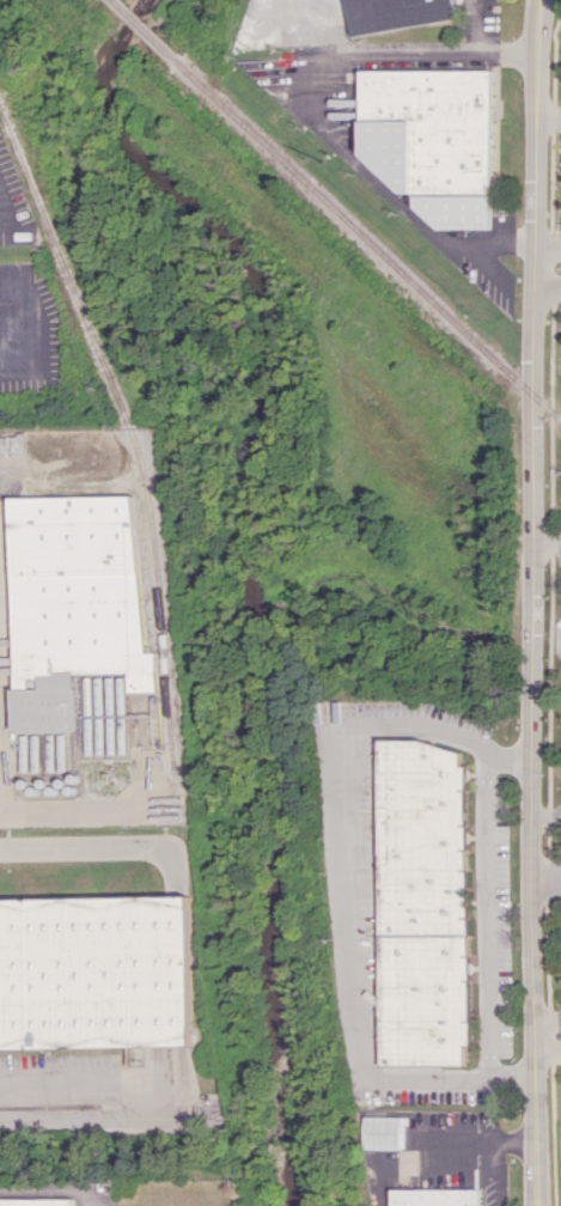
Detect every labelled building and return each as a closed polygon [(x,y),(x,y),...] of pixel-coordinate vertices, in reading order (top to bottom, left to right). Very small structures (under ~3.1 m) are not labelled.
[(350,36),(344,0),(447,0),(450,18),(350,36)] [(353,67),(488,68),(486,229),(432,229),(408,205),(407,191),(392,193),(353,153),(353,67)] [(8,499),(14,734),(77,732),(75,673),(132,672),(132,692),(161,691),(160,652),(144,653),(140,496),(8,499)] [(127,674),(77,675),(78,725),(89,725),(89,732),(79,732),(79,744),(83,744),(84,756),(128,755),(127,674)] [(469,1046),(469,766),(463,766),(463,743),(381,743),(381,1063),(464,1063),(464,1046),(469,1046)] [(195,1044),(0,1048),(0,899),(193,896),(195,1044)] [(122,1069),(132,1068),(131,1047),(121,1047),(122,1069)] [(363,1149),(398,1150),(399,1133),(405,1133),(405,1118),(364,1117),(363,1149)] [(477,1189),(390,1190),(390,1205),(477,1205),(477,1189)]
